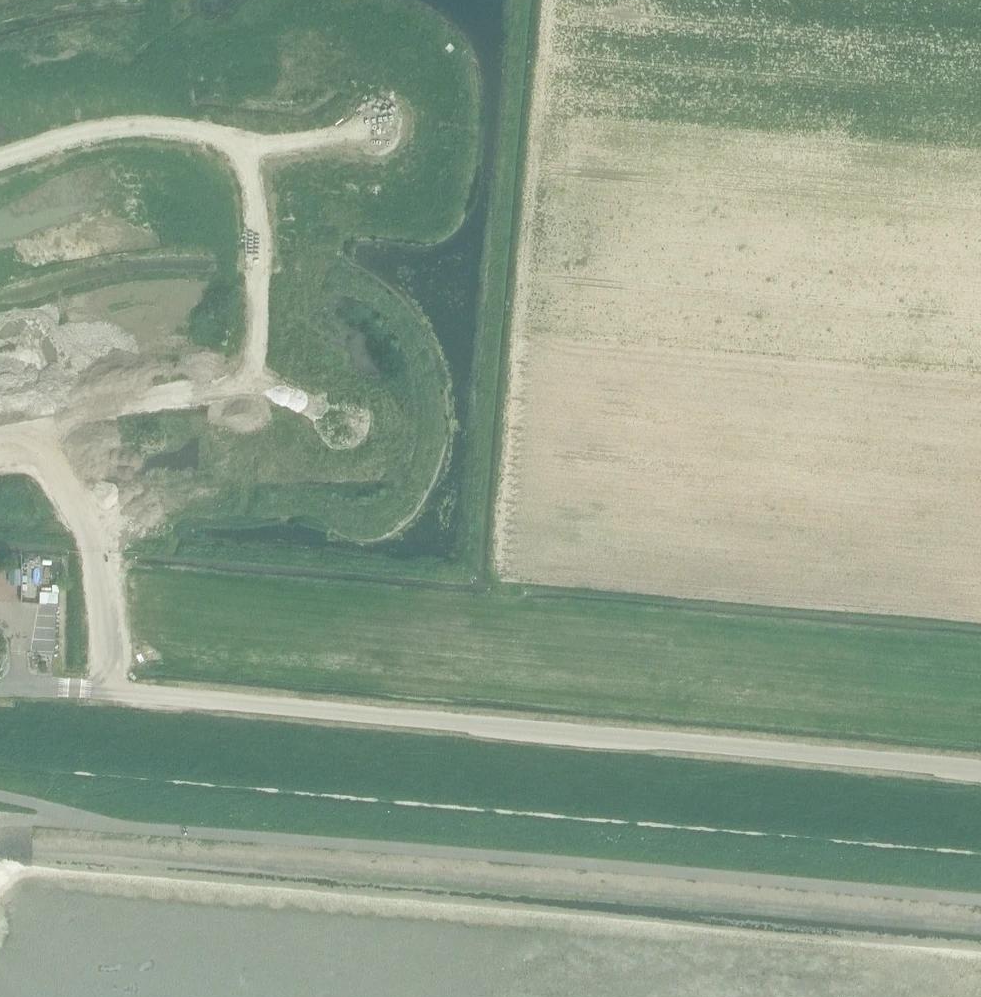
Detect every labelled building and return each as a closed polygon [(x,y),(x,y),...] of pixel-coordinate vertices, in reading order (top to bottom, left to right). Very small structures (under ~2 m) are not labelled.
[(50,622),(49,643),(73,644),(74,624),(50,622)]
